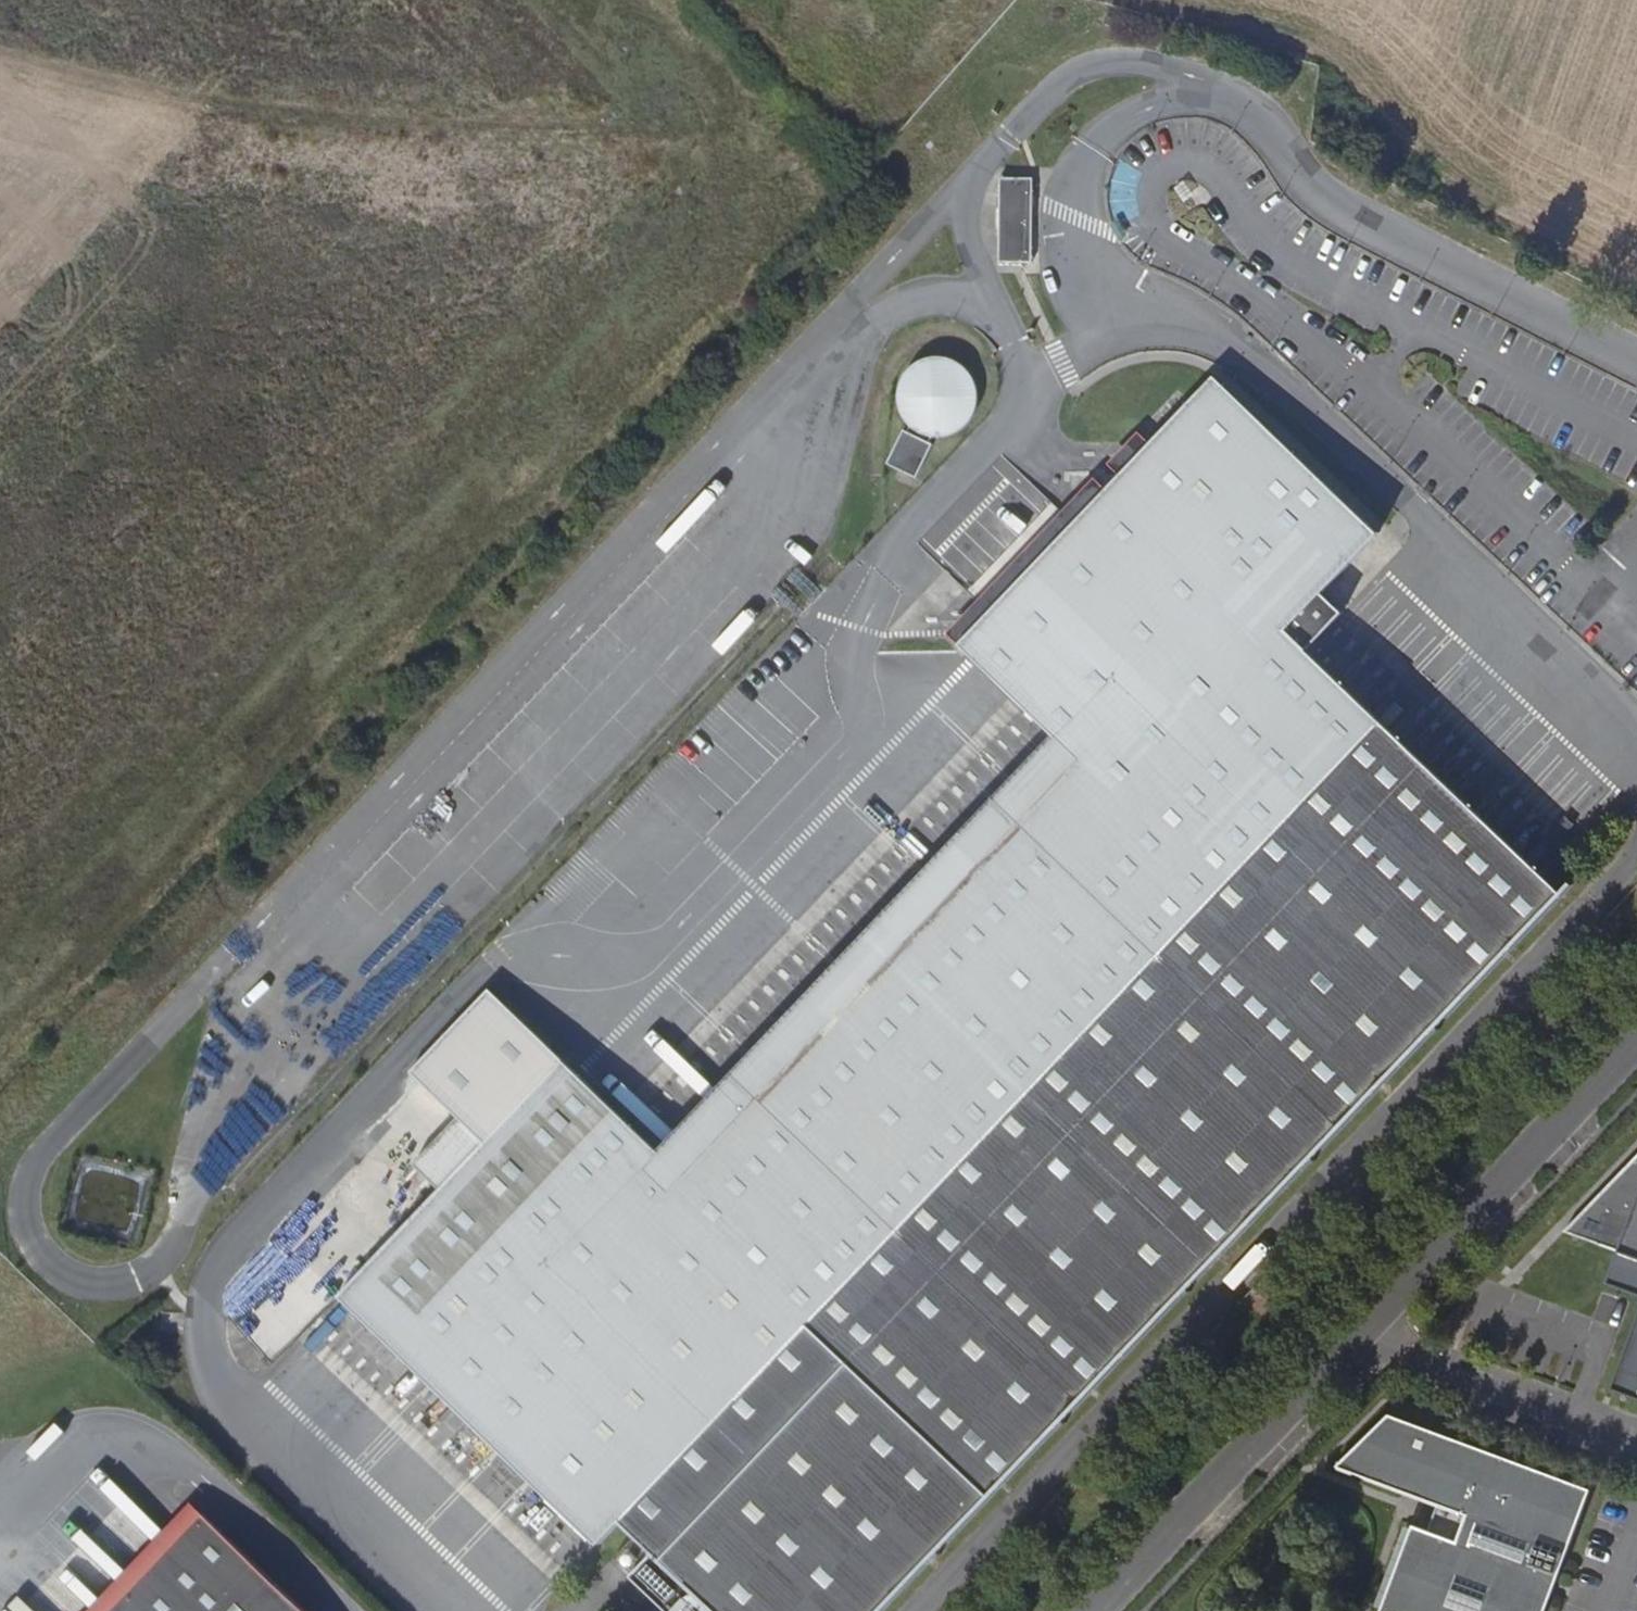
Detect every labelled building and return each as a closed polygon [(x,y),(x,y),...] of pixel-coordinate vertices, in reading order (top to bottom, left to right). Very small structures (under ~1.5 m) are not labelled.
[(997,262),(1030,262),(1032,178),(999,177),(997,262)] [(968,424),(975,412),(978,398),(976,385),(969,372),(959,363),(946,358),(933,357),(919,361),(909,368),(901,378),(897,391),(897,404),(901,416),(909,427),(907,432),(902,430),(885,464),(916,477),(932,445),(929,443),(932,438),(945,437),(957,433),(968,424)] [(1561,898),(1303,654),(1337,618),(1315,598),(1372,538),(1206,381),(1142,448),(1115,478),(1088,505),(952,649),(1049,741),(656,1154),(559,1062),(481,988),(403,1070),(455,1120),(412,1165),(438,1189),(337,1296),(593,1539),(614,1516),(634,1535),(611,1559),(666,1610),(884,1610),(1561,898)] [(1565,1231),(1636,1258),(1636,1157),(1565,1231)] [(1390,1414),(1338,1466),(1439,1504),(1429,1531),(1414,1525),(1382,1610),(1545,1610),(1591,1489),(1390,1414)] [(113,1610),(295,1610),(199,1521),(113,1610)]
